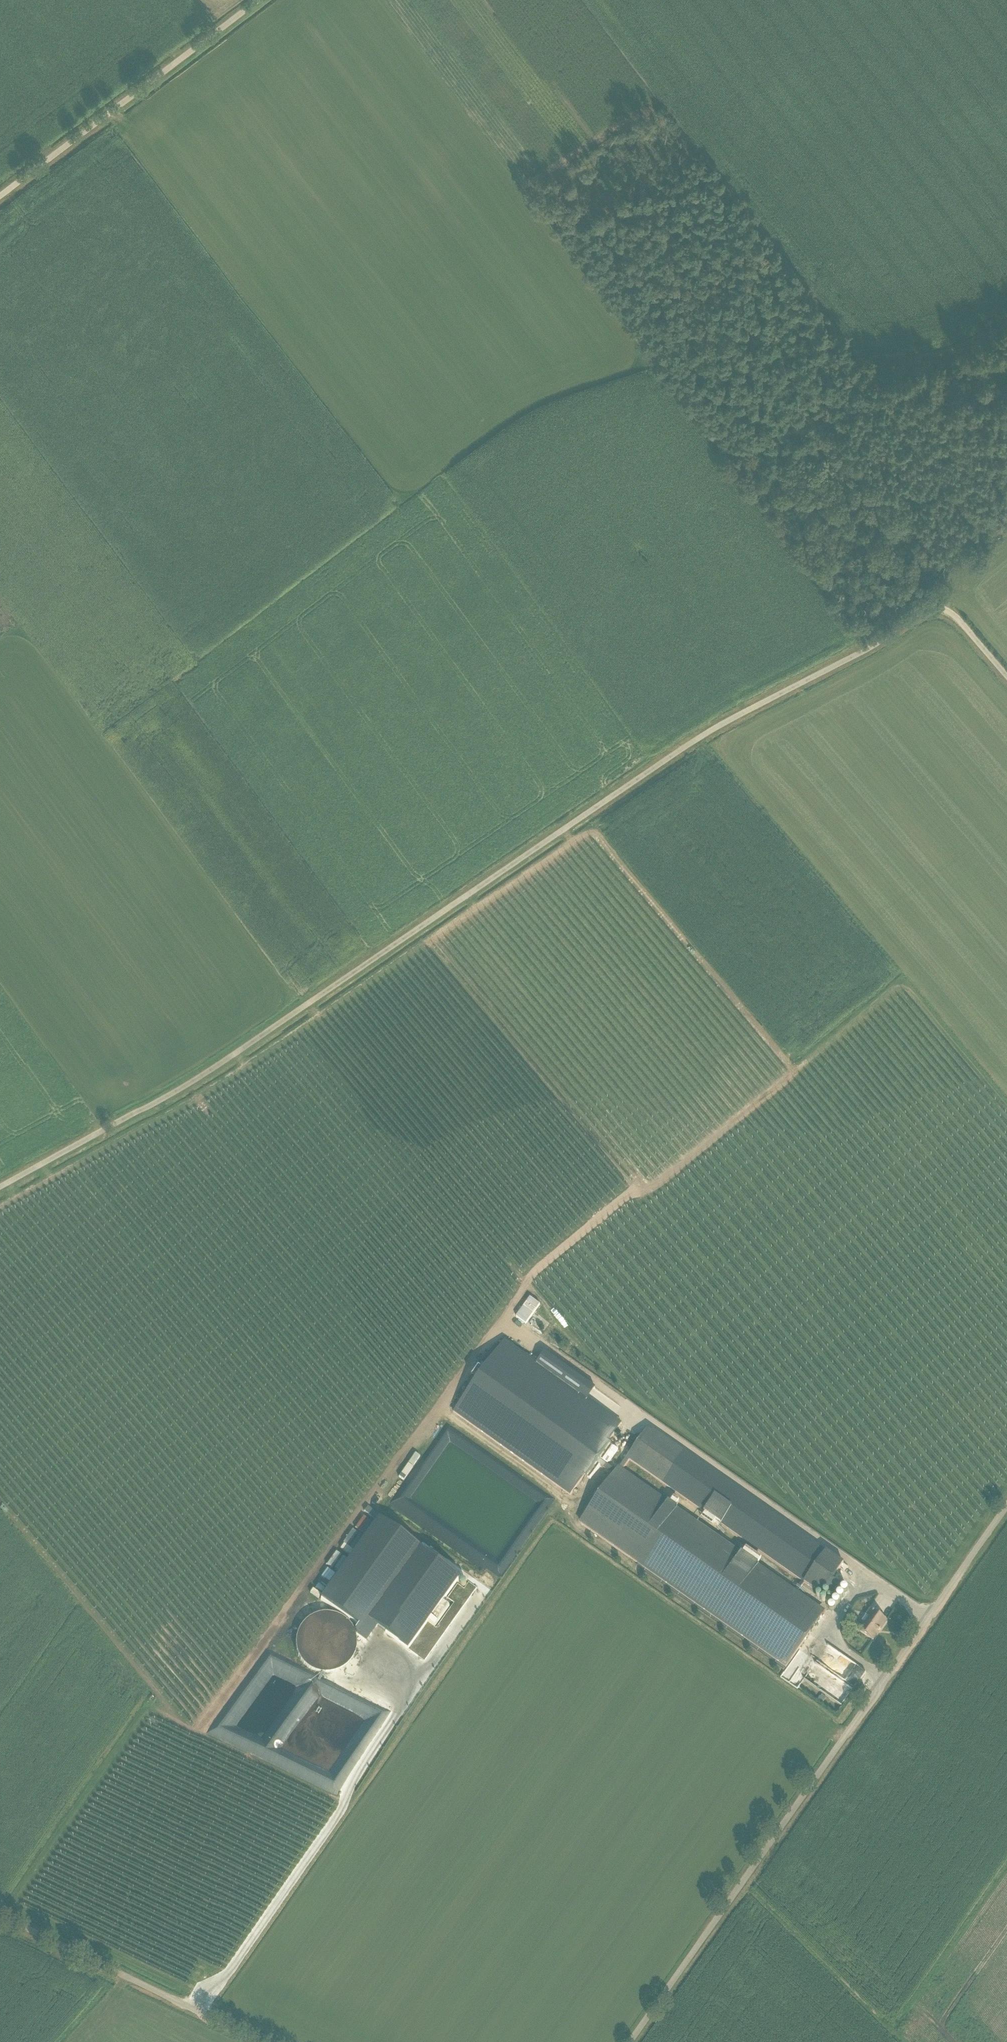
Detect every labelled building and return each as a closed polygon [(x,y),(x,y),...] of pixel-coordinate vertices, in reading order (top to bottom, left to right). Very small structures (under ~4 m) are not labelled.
[(804,434),(810,444),(822,437),(817,427),(804,434)] [(787,457),(799,450),(793,440),(781,447),(787,457)] [(452,1413),(570,1496),(621,1424),(587,1400),(595,1388),(544,1352),(537,1362),(505,1339),(452,1413)] [(37,1341),(27,1345),(32,1359),(42,1354),(37,1341)] [(582,1524),(784,1665),(822,1610),(759,1566),(761,1560),(744,1547),(740,1553),(677,1509),(680,1505),(672,1499),(670,1502),(624,1470),(630,1462),(702,1513),(699,1517),(718,1530),(721,1526),(823,1598),(847,1563),(650,1424),(597,1500),(592,1496),(584,1508),(590,1512),(582,1524)] [(856,1629),(874,1640),(886,1621),(867,1610),(856,1629)] [(869,1673),(831,1652),(822,1668),(843,1680),(839,1686),(836,1684),(828,1697),(848,1709),(869,1673)] [(803,1687),(806,1679),(797,1675),(800,1669),(792,1665),(786,1680),(803,1687)]
